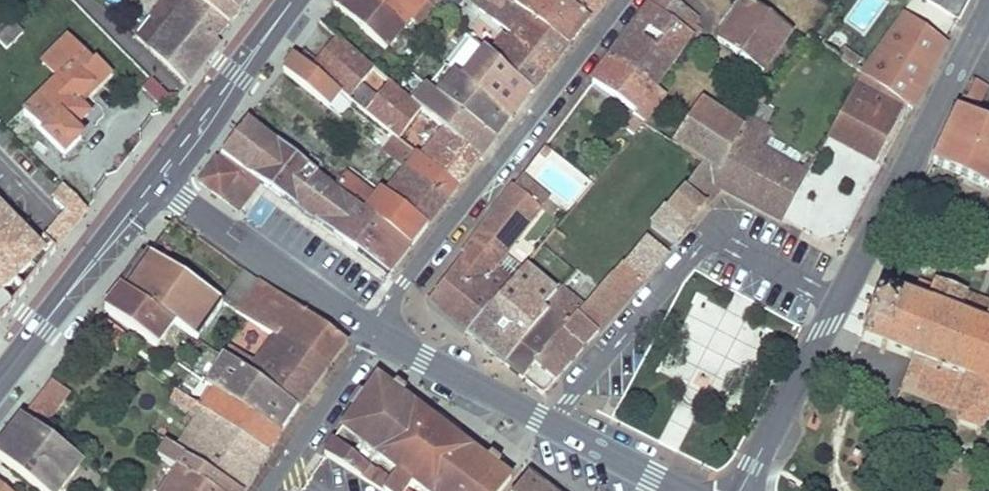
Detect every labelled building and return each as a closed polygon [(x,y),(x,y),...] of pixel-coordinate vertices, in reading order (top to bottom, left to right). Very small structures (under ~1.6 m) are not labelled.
[(227,24),(197,0),(164,0),(136,37),(137,37),(187,86),(220,42),(217,40),(227,24)] [(227,24),(229,26),(250,0),(197,0),(227,24)] [(368,0),(336,0),(332,5),(340,11),(385,50),(402,29),(368,0)] [(425,0),(368,0),(402,29),(411,18),(426,31),(441,14),(433,7),(425,0)] [(490,55),(532,93),(568,47),(513,4),(508,0),(486,0),(478,11),(513,37),(509,42),(504,38),(490,55)] [(562,0),(516,0),(513,4),(568,47),(589,22),(562,0)] [(589,22),(605,0),(562,0),(589,22)] [(649,5),(692,37),(693,38),(699,30),(692,25),(697,17),(674,0),(652,0),(649,5)] [(724,45),(762,72),(792,31),(749,0),(746,0),(733,18),(740,23),(724,45)] [(958,21),(969,0),(923,0),(958,21)] [(692,37),(649,5),(628,31),(671,61),(674,63),(692,37)] [(905,15),(862,75),(911,110),(912,110),(946,44),(905,15)] [(731,22),(718,41),(724,45),(740,23),(733,18),(731,22)] [(23,32),(14,23),(12,23),(0,35),(0,43),(6,49),(23,32)] [(671,61),(628,31),(610,58),(653,87),(671,61)] [(809,36),(805,40),(802,44),(810,51),(817,41),(809,36)] [(337,37),(311,69),(314,72),(349,101),(362,85),(375,70),(374,69),(337,37)] [(418,44),(410,37),(400,50),(408,56),(418,44)] [(91,111),(82,103),(78,98),(97,79),(103,74),(92,63),(84,54),(68,38),(43,63),(59,79),(24,114),(65,154),(84,136),(75,127),(91,111)] [(466,76),(478,55),(466,48),(454,68),(466,76)] [(842,49),(837,57),(855,69),(860,62),(842,49)] [(532,93),(490,55),(486,52),(463,81),(506,118),(510,121),(530,93),(532,93)] [(311,69),(295,56),(283,72),(302,87),(314,72),(311,69)] [(97,79),(78,98),(82,103),(111,73),(96,58),(92,63),(103,74),(97,79)] [(610,58),(592,82),(636,112),(633,116),(636,118),(627,129),(633,134),(643,122),(643,123),(665,95),(653,87),(610,58)] [(443,84),(453,73),(446,67),(436,78),(443,84)] [(506,118),(463,81),(453,73),(443,84),(436,78),(428,87),(491,137),(506,118)] [(170,98),(151,79),(143,88),(161,107),(170,98)] [(987,87),(976,80),(966,100),(978,106),(987,87)] [(421,110),(414,104),(389,82),(377,98),(365,114),(396,139),(398,140),(421,110)] [(377,98),(362,85),(349,101),(365,114),(377,98)] [(491,137),(428,87),(414,104),(421,110),(444,130),(479,160),(495,140),(491,137)] [(875,163),(897,123),(850,98),(829,138),(875,163)] [(718,172),(743,127),(701,100),(672,143),(703,163),(718,172)] [(685,186),(707,206),(720,190),(782,223),(783,221),(807,174),(760,149),(766,138),(771,130),(765,126),(773,112),(758,102),(743,127),(718,172),(703,163),(685,186)] [(972,118),(956,111),(932,163),(988,189),(988,126),(972,118)] [(491,137),(495,140),(510,121),(506,118),(491,137)] [(306,165),(248,120),(221,155),(261,183),(314,221),(319,215),(297,200),(317,174),(314,172),(306,165)] [(421,159),(457,188),(479,160),(444,130),(421,159)] [(807,174),(818,156),(807,151),(803,158),(766,138),(760,149),(807,174)] [(457,188),(421,159),(398,140),(396,139),(385,153),(406,170),(446,203),(447,201),(457,188)] [(372,144),(369,149),(379,157),(382,152),(372,144)] [(545,146),(538,154),(545,159),(552,151),(545,146)] [(261,183),(221,155),(216,162),(200,183),(239,212),(261,183)] [(311,157),(306,165),(314,172),(320,164),(311,157)] [(446,203),(406,170),(387,195),(427,228),(446,203)] [(345,174),(334,187),(336,189),(411,248),(427,228),(387,195),(382,192),(376,198),(345,174)] [(511,283),(495,269),(549,198),(522,175),(513,187),(428,302),(467,334),(511,283)] [(49,199),(66,217),(36,247),(0,211),(0,306),(92,215),(63,186),(49,199)] [(707,206),(685,186),(665,210),(687,228),(689,227),(690,228),(692,226),(690,225),(704,209),(705,210),(707,208),(705,207),(707,206)] [(319,215),(314,221),(390,275),(411,248),(336,189),(319,215)] [(687,228),(665,210),(651,227),(674,245),(687,228)] [(577,315),(597,333),(643,281),(632,272),(642,260),(653,268),(667,253),(646,237),(623,264),(621,264),(612,274),(583,308),(577,315)] [(164,253),(153,246),(148,253),(159,261),(164,253)] [(159,261),(148,253),(122,287),(199,341),(224,303),(159,261)] [(511,283),(467,334),(505,366),(549,313),(545,309),(557,294),(524,266),(511,283)] [(247,271),(224,303),(276,338),(277,338),(283,331),(327,368),(346,343),(260,282),(247,271)] [(861,340),(881,348),(880,353),(884,354),(885,349),(912,359),(901,391),(927,400),(958,411),(957,421),(954,424),(956,427),(959,424),(976,431),(978,435),(981,433),(979,430),(988,420),(988,302),(934,281),(932,287),(918,282),(912,298),(906,296),(908,291),(904,289),(902,294),(881,286),(877,298),(874,297),(871,304),(872,308),(873,308),(869,319),(868,318),(865,320),(862,327),(866,328),(861,340)] [(105,310),(104,311),(157,348),(173,325),(122,289),(109,305),(105,310)] [(583,308),(561,290),(557,294),(545,309),(549,313),(505,366),(523,380),(543,396),(555,382),(597,333),(577,315),(583,308)] [(127,336),(102,318),(92,331),(95,334),(96,334),(101,338),(118,350),(127,336)] [(239,336),(225,359),(297,409),(313,386),(327,368),(283,331),(277,338),(276,338),(266,351),(239,336)] [(225,359),(223,357),(207,384),(216,390),(279,434),(297,409),(225,359)] [(401,398),(390,390),(387,387),(377,380),(342,429),(334,441),(324,455),(380,490),(406,490),(412,482),(423,490),(505,490),(512,482),(496,471),(484,462),(480,459),(473,454),(430,420),(425,416),(415,409),(401,398)] [(52,414),(69,394),(52,382),(35,403),(52,414)] [(394,384),(390,390),(401,398),(406,393),(394,384)] [(216,390),(203,409),(268,453),(279,434),(216,390)] [(188,399),(176,391),(171,398),(184,406),(188,399)] [(186,457),(239,490),(244,490),(268,453),(203,409),(188,399),(184,406),(199,417),(198,417),(208,424),(186,457)] [(35,403),(22,419),(39,431),(52,414),(35,403)] [(198,417),(176,450),(186,456),(186,457),(208,424),(198,417)] [(0,447),(0,460),(39,490),(61,490),(82,463),(39,431),(22,419),(0,447)] [(176,450),(167,444),(157,458),(176,470),(186,456),(176,450)] [(176,470),(208,490),(239,490),(186,457),(186,456),(176,470)] [(489,456),(484,462),(496,471),(500,465),(489,456)] [(176,470),(163,490),(208,490),(176,470)] [(515,490),(549,490),(528,474),(515,490)]
